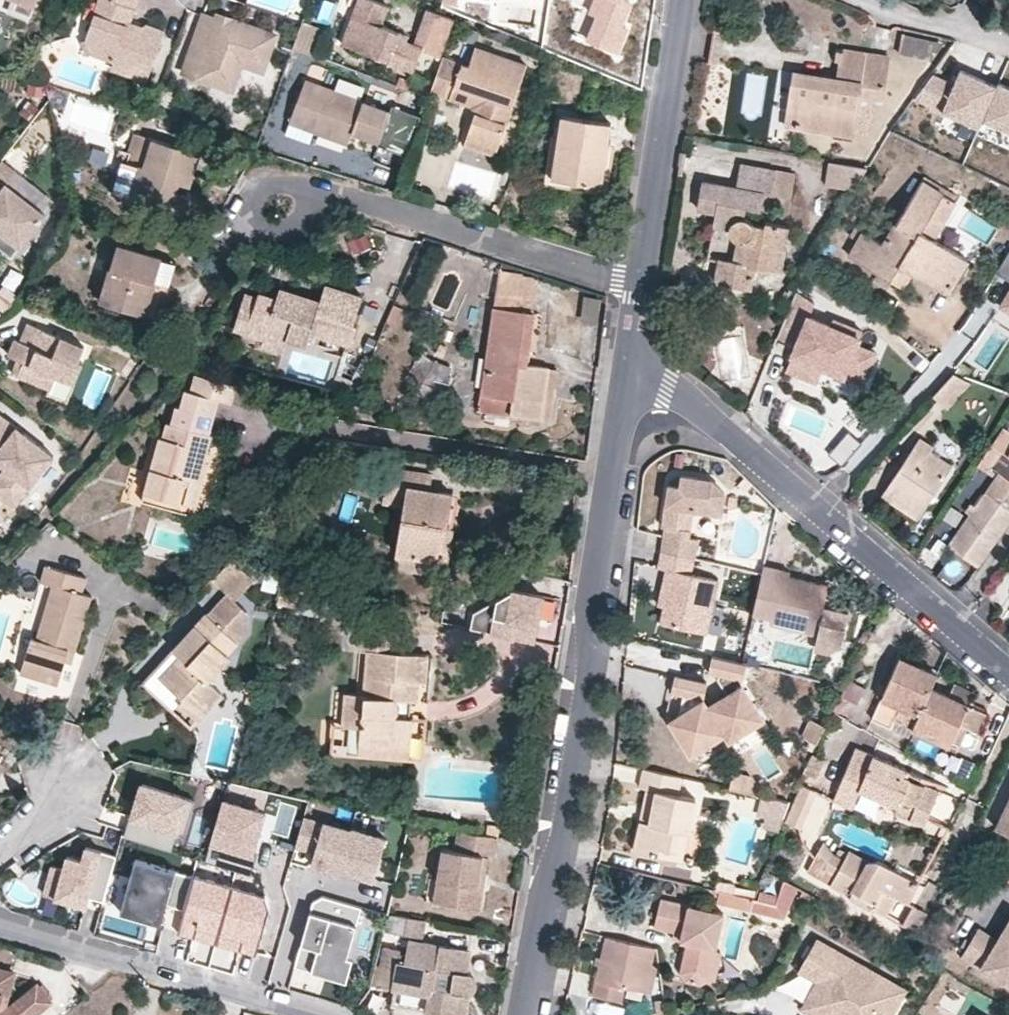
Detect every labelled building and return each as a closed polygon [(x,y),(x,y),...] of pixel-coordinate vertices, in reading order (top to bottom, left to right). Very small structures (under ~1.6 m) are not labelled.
[(37,0),(15,0),(12,7),(31,14),(37,0)] [(133,30),(130,22),(132,17),(138,0),(101,0),(88,38),(95,51),(116,58),(113,67),(147,78),(165,28),(150,24),(137,29),(133,30)] [(399,31),(380,24),(388,4),(377,0),(358,0),(342,42),(413,70),(421,49),(422,47),(413,43),(406,41),(397,37),(399,31)] [(586,16),(595,20),(587,41),(618,54),(628,29),(623,27),(630,6),(622,3),(623,0),(593,0),(586,16)] [(413,43),(422,47),(421,49),(441,57),(455,18),(427,8),(413,43)] [(217,19),(216,23),(232,17),(220,13),(217,19)] [(217,19),(203,15),(193,43),(208,48),(216,23),(217,19)] [(234,61),(241,63),(262,71),(268,57),(266,53),(267,51),(270,50),(276,34),(232,17),(216,23),(208,48),(193,43),(182,72),(208,81),(220,78),(225,66),(234,61)] [(316,53),(326,27),(303,19),(294,45),(316,53)] [(399,31),(397,37),(406,41),(408,35),(399,31)] [(904,35),(900,52),(929,58),(933,42),(904,35)] [(441,58),(430,93),(449,99),(451,94),(454,85),(487,97),(484,106),(481,115),(475,113),(468,135),(498,145),(525,66),(474,48),(467,67),(441,58)] [(890,56),(843,50),(838,79),(793,72),(786,125),(854,136),(861,97),(863,83),(885,85),(890,56)] [(95,51),(92,59),(113,67),(116,58),(95,51)] [(234,61),(225,66),(220,78),(208,81),(231,89),(241,63),(234,61)] [(915,98),(978,125),(982,117),(995,84),(958,69),(953,82),(931,73),(915,98)] [(310,141),(314,131),(347,143),(352,132),(378,141),(389,109),(306,78),(287,132),(310,141)] [(997,81),(995,84),(982,117),(1008,129),(1008,86),(997,81)] [(863,83),(861,97),(883,99),(885,85),(863,83)] [(487,97),(454,85),(451,94),(484,106),(487,97)] [(409,152),(422,115),(391,104),(389,109),(378,141),(409,152)] [(612,122),(561,115),(552,176),(603,183),(612,122)] [(125,151),(114,193),(172,211),(177,193),(180,183),(184,170),(194,173),(201,152),(134,133),(130,152),(125,151)] [(498,145),(468,135),(465,144),(495,154),(498,145)] [(8,181),(17,169),(3,158),(0,161),(0,225),(3,227),(22,242),(47,211),(8,181)] [(842,159),(839,176),(860,180),(870,164),(842,159)] [(748,218),(744,218),(745,215),(746,207),(761,210),(765,192),(791,197),(796,172),(742,162),(737,185),(703,178),(698,209),(715,212),(713,226),(729,229),(730,232),(731,236),(733,239),(736,241),(732,259),(719,257),(718,260),(715,282),(752,287),(757,267),(767,269),(770,247),(785,250),(789,226),(766,222),(765,225),(753,224),(750,221),(748,218)] [(180,183),(191,186),(194,173),(184,170),(180,183)] [(956,201),(924,180),(883,243),(863,231),(850,255),(892,279),(900,264),(913,271),(949,292),(969,259),(935,238),(956,201)] [(172,211),(184,214),(189,195),(177,193),(172,211)] [(22,242),(3,227),(0,231),(0,245),(12,255),(22,242)] [(348,237),(353,253),(372,247),(367,232),(348,237)] [(117,245),(102,301),(145,314),(155,280),(163,257),(117,245)] [(767,269),(782,270),(785,250),(770,247),(767,269)] [(997,272),(1008,279),(1008,252),(997,272)] [(913,271),(900,264),(892,279),(904,286),(913,271)] [(325,285),(320,298),(281,286),(278,296),(259,290),(258,295),(248,327),(287,339),(307,345),(312,333),(351,344),(357,324),(354,323),(361,296),(325,285)] [(19,297),(6,286),(0,294),(0,309),(7,315),(19,297)] [(859,341),(865,327),(835,315),(832,321),(811,312),(817,298),(797,290),(778,333),(799,342),(795,351),(826,364),(866,381),(879,349),(859,341)] [(258,295),(245,291),(234,328),(263,338),(261,345),(283,351),(287,339),(248,327),(258,295)] [(495,294),(494,306),(534,312),(536,300),(495,294)] [(972,339),(993,306),(980,298),(959,331),(972,339)] [(551,367),(528,364),(534,312),(494,306),(490,338),(481,396),(479,409),(551,420),(557,372),(551,371),(551,367)] [(86,347),(30,322),(23,340),(18,338),(11,354),(19,357),(26,361),(20,374),(52,389),(58,375),(76,383),(84,363),(80,361),(86,347)] [(820,379),(826,364),(795,351),(789,366),(820,379)] [(407,376),(421,385),(436,361),(420,353),(407,376)] [(26,361),(19,357),(13,371),(20,374),(26,361)] [(968,382),(953,369),(930,396),(945,409),(968,382)] [(171,421),(166,422),(162,436),(159,436),(145,491),(197,504),(209,461),(205,460),(213,434),(210,431),(219,400),(231,402),(235,384),(194,373),(190,390),(185,389),(180,406),(175,405),(171,421)] [(338,374),(333,389),(351,394),(359,380),(338,374)] [(0,414),(0,463),(5,467),(7,477),(0,486),(0,496),(14,506),(53,455),(0,414)] [(1003,425),(993,440),(1005,449),(1008,452),(1008,429),(1003,425)] [(847,460),(863,443),(850,432),(835,450),(847,460)] [(883,494),(917,517),(955,460),(920,436),(883,494)] [(993,440),(977,465),(989,473),(992,467),(1005,449),(993,440)] [(829,454),(843,465),(847,460),(835,450),(834,449),(829,454)] [(1008,478),(1008,452),(1005,449),(992,467),(999,472),(986,491),(993,496),(1006,476),(1008,478)] [(435,575),(438,560),(443,523),(449,523),(453,492),(431,487),(433,473),(388,466),(382,503),(403,506),(394,568),(435,575)] [(686,483),(675,481),(666,524),(670,525),(666,550),(697,557),(700,537),(691,535),(692,528),(696,509),(710,511),(725,514),(728,493),(719,482),(689,474),(686,483)] [(686,483),(689,474),(675,481),(686,483)] [(993,496),(1008,506),(1008,478),(1006,476),(993,496)] [(986,491),(950,544),(981,565),(1008,523),(1008,506),(993,496),(986,491)] [(713,604),(719,578),(693,573),(697,557),(666,550),(662,566),(669,568),(675,569),(668,602),(664,621),(707,630),(713,604)] [(213,575),(234,598),(255,578),(235,555),(213,575)] [(774,617),(773,622),(819,632),(831,651),(843,644),(849,611),(826,605),(830,585),(781,573),(782,568),(766,563),(764,572),(755,613),(774,617)] [(40,581),(52,585),(37,638),(31,636),(20,673),(58,684),(69,647),(77,648),(93,595),(83,592),(86,577),(45,565),(40,581)] [(662,601),(668,602),(675,569),(669,568),(662,601)] [(330,595),(324,580),(319,578),(315,594),(330,595)] [(540,617),(544,593),(514,587),(476,612),(473,628),(535,640),(539,622),(535,621),(536,617),(540,617)] [(223,694),(209,681),(231,656),(227,653),(247,631),(248,612),(227,592),(208,613),(206,612),(164,658),(171,665),(160,677),(183,697),(179,702),(199,720),(223,694)] [(400,707),(400,702),(398,698),(411,699),(418,699),(420,680),(426,680),(427,654),(397,651),(398,632),(360,628),(359,648),(368,649),(364,694),(346,692),(343,722),(342,725),(361,727),(361,745),(411,749),(413,716),(410,716),(395,713),(399,711),(400,707)] [(857,646),(865,649),(872,633),(865,630),(857,646)] [(816,647),(831,651),(819,632),(816,647)] [(719,678),(728,690),(710,701),(726,731),(731,739),(764,719),(744,684),(748,662),(745,661),(713,653),(710,671),(719,673),(719,678)] [(881,724),(884,716),(950,744),(953,739),(967,744),(981,711),(967,704),(972,692),(953,683),(947,695),(932,687),(937,672),(900,656),(881,699),(903,709),(900,713),(878,703),(871,721),(881,724)] [(681,712),(671,717),(691,751),(726,731),(710,701),(705,692),(706,681),(676,673),(672,689),(684,692),(681,712)] [(838,702),(852,709),(860,693),(846,684),(838,702)] [(398,698),(400,702),(400,707),(399,711),(395,713),(410,716),(411,699),(398,698)] [(817,742),(825,724),(810,718),(803,735),(817,742)] [(361,745),(361,755),(410,759),(411,749),(361,745)] [(852,806),(860,791),(912,812),(910,817),(925,823),(928,817),(940,789),(921,781),(922,774),(856,747),(835,799),(852,806)] [(647,787),(656,790),(649,821),(640,819),(634,848),(658,854),(660,845),(679,849),(682,830),(689,830),(696,798),(679,793),(683,777),(642,767),(639,786),(647,787)] [(761,795),(752,777),(735,773),(731,788),(761,795)] [(143,782),(124,834),(173,849),(179,830),(185,833),(196,800),(143,782)] [(816,791),(800,785),(793,802),(808,810),(816,791)] [(656,790),(647,787),(640,819),(649,821),(656,790)] [(780,829),(790,801),(764,795),(759,815),(767,817),(765,826),(780,829)] [(996,827),(1008,832),(1008,799),(996,827)] [(263,812),(222,800),(205,859),(251,873),(257,852),(252,851),(263,812)] [(787,821),(801,826),(808,810),(793,802),(787,821)] [(386,837),(351,828),(351,829),(323,821),(323,823),(303,817),(296,844),(315,850),(311,863),(353,876),(354,872),(374,878),(386,837)] [(499,834),(499,824),(488,823),(488,832),(497,834),(499,834)] [(442,843),(435,879),(445,880),(441,902),(479,908),(483,884),(475,883),(480,854),(488,855),(493,856),(497,834),(488,832),(455,827),(453,845),(442,843)] [(660,845),(658,854),(684,858),(689,830),(682,830),(679,849),(660,845)] [(836,874),(832,884),(887,914),(897,896),(908,903),(916,887),(907,881),(908,877),(876,860),(869,861),(849,850),(845,858),(832,850),(825,841),(815,857),(824,867),(836,874)] [(52,863),(43,892),(71,900),(73,893),(87,897),(88,895),(103,899),(117,854),(86,845),(82,858),(67,854),(63,866),(52,863)] [(488,855),(480,854),(475,883),(483,884),(488,855)] [(135,857),(120,910),(161,922),(166,903),(176,869),(135,857)] [(194,874),(176,869),(166,903),(184,908),(194,874)] [(445,880),(435,879),(432,901),(441,902),(445,880)] [(717,879),(715,889),(722,891),(754,898),(756,890),(717,879)] [(754,898),(752,909),(785,916),(798,886),(785,879),(779,894),(776,903),(759,899),(754,898)] [(248,892),(205,880),(189,936),(232,948),(248,892)] [(776,903),(779,894),(761,890),(759,899),(776,903)] [(752,909),(754,898),(722,891),(718,902),(752,909)] [(350,953),(363,907),(323,894),(313,899),(295,963),(343,977),(350,953)] [(681,933),(681,939),(687,942),(681,971),(715,979),(721,951),(716,950),(723,911),(661,897),(654,927),(661,928),(681,933)] [(388,915),(387,930),(421,936),(424,920),(388,915)] [(997,940),(1008,947),(1008,921),(997,940)] [(997,940),(978,929),(962,957),(980,968),(997,940)] [(592,995),(622,1001),(627,986),(652,991),(659,967),(653,964),(657,947),(605,936),(592,995)] [(997,940),(980,968),(1008,985),(1008,947),(997,940)] [(394,987),(430,994),(427,1012),(443,1014),(454,1014),(457,995),(462,994),(465,992),(468,989),(470,986),(470,979),(467,973),(461,970),(464,950),(423,943),(409,941),(406,960),(398,958),(394,987)] [(818,941),(803,968),(821,979),(805,1005),(823,1014),(887,1014),(902,989),(818,941)] [(349,978),(355,955),(350,953),(343,977),(349,978)] [(394,987),(398,958),(379,954),(372,983),(394,987)] [(4,995),(8,996),(14,972),(0,968),(0,1014),(36,1014),(52,1001),(37,984),(10,1009),(5,1008),(1,1007),(4,995)]
